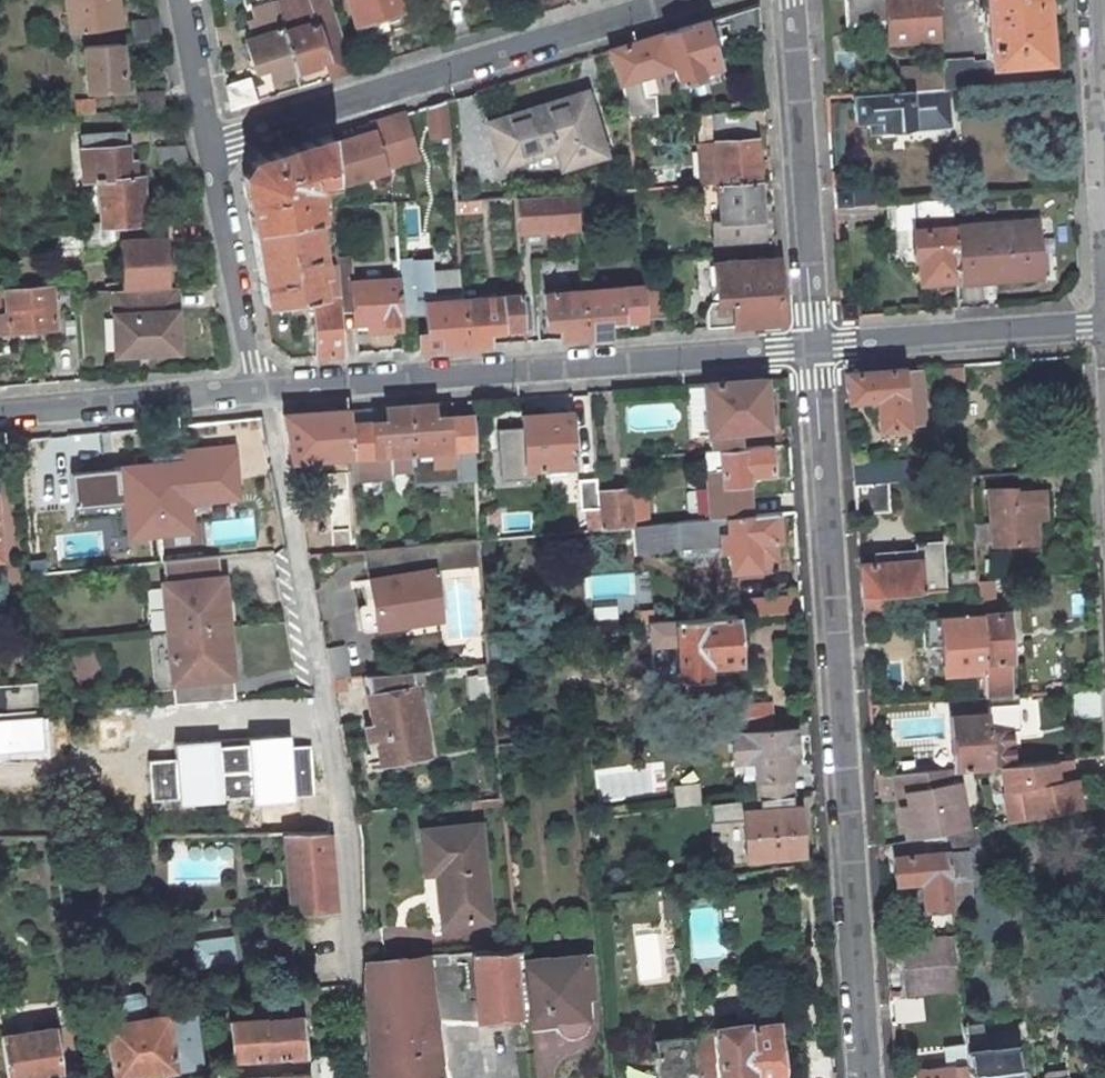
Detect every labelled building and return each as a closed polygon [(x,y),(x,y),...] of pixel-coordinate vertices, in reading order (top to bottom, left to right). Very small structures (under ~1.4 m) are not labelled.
[(69,28),(118,22),(115,0),(65,0),(69,28)] [(316,26),(316,25),(336,19),(330,0),(286,0),(274,4),(281,27),(282,31),(295,72),(316,65),(315,60),(326,57),(322,47),(316,26)] [(360,41),(409,26),(401,0),(348,0),(360,41)] [(845,9),(846,10),(846,15),(864,14),(865,13),(886,12),(888,42),(939,38),(937,0),(845,0),(845,9)] [(985,60),(986,63),(1045,58),(1042,0),(981,0),(985,60)] [(295,72),(282,31),(281,27),(274,4),(273,1),(251,7),(254,18),(246,20),(251,36),(245,38),(254,69),(267,65),(271,79),(295,72)] [(158,17),(131,20),(134,41),(162,39),(158,17)] [(352,71),(343,40),(336,19),(316,25),(316,26),(322,47),(326,57),(332,78),(352,71)] [(704,20),(662,33),(673,67),(677,81),(700,74),(699,72),(717,66),(714,58),(715,57),(704,20)] [(641,76),(673,67),(662,33),(609,49),(619,83),(627,117),(627,118),(628,118),(658,116),(655,96),(647,99),(641,76)] [(119,43),(83,45),(87,89),(123,87),(119,43)] [(971,57),(941,59),(941,67),(942,89),(987,86),(986,63),(985,60),(972,61),(971,57)] [(941,67),(903,70),(904,91),(942,89),(941,67)] [(230,109),(257,101),(250,76),(226,84),(230,109)] [(904,91),(853,94),(855,120),(882,118),(882,127),(944,123),(942,89),(904,91)] [(136,91),(137,108),(165,107),(164,90),(136,91)] [(602,154),(584,93),(486,123),(499,164),(517,159),(554,148),(560,167),(602,154)] [(97,98),(77,100),(78,112),(98,111),(97,98)] [(445,100),(427,106),(429,136),(448,136),(445,100)] [(752,110),(712,113),(715,184),(755,182),(752,110)] [(328,143),(331,183),(343,183),(385,171),(383,167),(416,158),(403,113),(369,123),(371,131),(328,143)] [(125,131),(80,133),(83,181),(97,180),(100,221),(88,222),(89,229),(123,226),(144,225),(140,177),(134,178),(134,170),(128,171),(125,131)] [(257,157),(242,181),(251,228),(264,303),(313,294),(319,293),(314,269),(319,268),(319,267),(310,216),(316,217),(312,198),(317,194),(315,184),(326,183),(331,183),(328,143),(328,136),(257,157)] [(184,144),(156,146),(160,165),(188,163),(184,144)] [(527,169),(560,167),(554,148),(517,159),(519,165),(522,164),(526,168),(527,169)] [(715,184),(717,222),(718,241),(759,238),(758,217),(750,218),(749,207),(757,207),(755,182),(715,184)] [(849,185),(832,186),(833,207),(872,205),(872,187),(852,187),(850,190),(849,185)] [(573,193),(513,197),(518,260),(578,256),(573,193)] [(950,199),(928,200),(930,228),(911,229),(913,259),(917,259),(919,282),(956,280),(956,279),(952,228),(950,199)] [(476,200),(453,201),(454,213),(477,211),(476,200)] [(1033,221),(952,228),(956,279),(994,275),(993,279),(1036,276),(1033,221)] [(122,241),(122,242),(124,290),(144,289),(167,288),(165,239),(124,241),(122,241)] [(351,256),(336,257),(336,266),(339,312),(354,311),(355,322),(377,321),(378,329),(401,328),(400,310),(398,279),(352,282),(351,256)] [(706,328),(781,322),(777,259),(714,263),(716,296),(717,302),(709,302),(705,310),(706,328)] [(461,300),(460,286),(459,272),(432,274),(431,264),(397,267),(398,279),(400,310),(424,308),(426,333),(417,333),(419,349),(465,345),(461,300)] [(336,266),(319,267),(319,268),(314,269),(319,293),(313,294),(317,356),(342,354),(339,312),(336,266)] [(55,328),(52,284),(5,288),(6,313),(0,314),(0,333),(55,328)] [(662,284),(643,286),(644,318),(645,332),(665,331),(664,317),(662,284)] [(643,286),(581,291),(585,337),(609,335),(608,321),(644,318),(643,286)] [(124,290),(110,290),(111,314),(115,361),(132,360),(179,355),(173,288),(167,288),(144,289),(124,290)] [(537,291),(521,292),(521,294),(523,319),(540,317),(537,291)] [(581,291),(543,293),(546,326),(560,324),(561,338),(585,337),(581,291)] [(487,329),(501,328),(523,326),(523,319),(521,294),(499,296),(461,300),(465,345),(488,344),(487,329)] [(854,303),(840,304),(841,318),(855,317),(854,303)] [(963,364),(939,366),(940,380),(964,378),(963,364)] [(912,403),(910,386),(919,382),(917,367),(912,368),(901,369),(845,373),(847,400),(876,398),(878,428),(905,426),(918,425),(922,420),(921,404),(918,402),(912,403)] [(764,379),(704,383),(707,430),(709,445),(739,443),(745,443),(744,436),(749,430),(767,428),(764,379)] [(910,386),(912,403),(918,402),(921,404),(919,382),(910,386)] [(688,384),(692,431),(707,430),(704,383),(688,384)] [(432,403),(409,405),(411,440),(411,452),(412,469),(414,484),(474,480),(471,415),(433,417),(432,403)] [(385,406),(348,409),(349,424),(350,450),(352,479),(388,476),(388,471),(391,471),(391,453),(411,452),(411,440),(409,405),(385,406)] [(348,409),(283,414),(291,460),(350,450),(349,424),(348,409)] [(568,412),(521,415),(522,426),(496,428),(500,481),(533,479),(532,467),(545,466),(546,475),(547,476),(568,475),(569,474),(568,465),(572,464),(568,412)] [(181,450),(135,455),(136,463),(119,464),(119,468),(70,473),(74,506),(123,500),(127,535),(190,529),(187,504),(239,498),(233,441),(181,447),(181,450)] [(768,446),(705,451),(710,519),(749,515),(746,476),(771,473),(768,446)] [(391,471),(412,469),(411,452),(391,453),(391,471)] [(918,459),(852,464),(853,484),(887,481),(919,479),(918,459)] [(596,478),(578,479),(580,509),(587,508),(589,530),(600,529),(597,491),(596,478)] [(887,481),(853,484),(855,514),(889,512),(887,481)] [(630,488),(597,491),(600,529),(632,526),(633,526),(631,500),(630,488)] [(1013,488),(988,489),(990,522),(973,523),(974,545),(1033,542),(1032,518),(1030,490),(1013,491),(1013,488)] [(1030,490),(1032,518),(1045,517),(1043,490),(1030,490)] [(645,498),(631,500),(633,526),(647,524),(645,498)] [(633,526),(632,526),(634,550),(721,542),(721,550),(729,550),(730,570),(777,566),(775,539),(777,539),(775,513),(749,515),(710,519),(647,524),(633,526)] [(325,532),(327,551),(355,548),(353,529),(325,532)] [(417,544),(365,548),(369,578),(362,579),(366,605),(361,606),(360,608),(362,627),(365,629),(440,618),(436,591),(442,591),(439,569),(480,565),(478,539),(417,544)] [(915,560),(859,563),(861,595),(912,591),(944,589),(943,542),(925,543),(925,542),(914,543),(915,560)] [(218,555),(163,560),(165,582),(162,583),(167,632),(228,626),(223,577),(220,577),(218,555)] [(976,571),(952,572),(953,589),(977,587),(977,579),(976,571)] [(912,591),(861,595),(862,613),(894,611),(894,605),(913,605),(912,591)] [(801,596),(748,600),(749,615),(802,611),(801,596)] [(1007,613),(979,615),(983,669),(985,697),(985,698),(1009,696),(1006,660),(1010,660),(1007,613)] [(979,615),(920,618),(922,646),(941,645),(943,672),(983,669),(979,615)] [(735,616),(675,620),(679,675),(706,673),(706,672),(739,670),(735,616)] [(174,704),(235,700),(228,626),(167,632),(174,704)] [(489,664),(478,665),(479,677),(472,683),(474,699),(492,697),(489,664)] [(440,669),(365,675),(374,725),(365,726),(372,764),(427,754),(413,679),(441,677),(440,669)] [(0,686),(0,717),(40,714),(37,683),(0,686)] [(1070,723),(1100,721),(1099,704),(1099,689),(1068,692),(1069,707),(1070,723)] [(955,766),(978,764),(1000,763),(1014,762),(1014,753),(1012,731),(1020,730),(1018,703),(985,706),(985,698),(985,697),(951,699),(952,714),(949,714),(953,766),(955,766)] [(770,703),(738,706),(739,727),(771,724),(770,703)] [(0,717),(0,757),(43,755),(40,714),(0,717)] [(756,778),(757,797),(761,797),(787,794),(790,794),(789,776),(787,753),(794,752),(793,728),(752,731),(731,733),(734,759),(754,758),(756,778)] [(175,756),(148,758),(151,805),(312,795),(309,747),(288,748),(287,734),(245,736),(245,743),(219,744),(218,739),(174,742),(175,756)] [(1070,757),(1034,760),(1014,762),(1000,763),(1010,820),(1079,808),(1070,757)] [(756,778),(754,758),(734,759),(734,771),(740,770),(740,779),(756,778)] [(955,766),(953,766),(929,768),(900,771),(906,803),(898,804),(904,839),(934,833),(944,832),(965,828),(966,828),(955,766)] [(906,803),(900,771),(892,772),(898,804),(906,803)] [(696,783),(672,787),(675,805),(699,801),(696,783)] [(762,808),(794,807),(793,794),(790,794),(787,794),(761,797),(762,808)] [(762,808),(741,809),(742,832),(800,830),(798,807),(794,807),(762,808)] [(487,917),(478,825),(421,831),(425,875),(436,873),(441,922),(487,917)] [(800,830),(742,832),(744,855),(801,853),(800,830)] [(892,855),(945,849),(944,832),(934,833),(904,839),(891,841),(892,855)] [(301,833),(285,833),(292,915),(297,914),(336,911),(329,833),(301,833)] [(951,908),(946,851),(945,849),(892,855),(894,882),(920,880),(923,911),(951,908)] [(951,908),(964,907),(957,850),(946,851),(951,908)] [(999,852),(985,853),(986,866),(978,866),(982,900),(1004,897),(999,852)] [(665,899),(678,897),(677,883),(664,886),(665,899)] [(232,938),(193,943),(197,969),(235,963),(232,938)] [(954,938),(898,940),(900,994),(928,992),(959,989),(954,938)] [(469,950),(462,951),(465,983),(463,983),(465,1000),(476,999),(477,1019),(523,1015),(517,960),(516,947),(469,950)] [(364,958),(365,999),(371,1077),(442,1077),(427,953),(399,955),(364,958)] [(587,954),(517,960),(523,1015),(523,1023),(553,1021),(555,1033),(559,1038),(565,1041),(569,1041),(574,1039),(578,1036),(580,1031),(582,1020),(593,1017),(587,954)] [(959,989),(928,992),(929,1002),(960,1000),(959,989)] [(105,1023),(114,1077),(121,1077),(199,1065),(188,1001),(180,1001),(181,1012),(165,1014),(146,1017),(144,1001),(138,997),(111,1002),(106,1007),(109,1023),(105,1023)] [(303,1017),(232,1021),(236,1059),(286,1056),(286,1055),(306,1054),(303,1017)] [(692,1030),(692,1036),(696,1077),(781,1077),(776,1022),(744,1025),(744,1022),(713,1025),(714,1028),(692,1030)] [(963,1025),(966,1065),(967,1077),(1016,1077),(1011,1029),(981,1031),(981,1024),(963,1025)] [(1,1034),(7,1077),(33,1077),(61,1074),(53,1027),(1,1034)] [(692,1036),(653,1040),(657,1077),(696,1077),(692,1036)] [(915,1070),(916,1077),(967,1077),(966,1065),(915,1070)]
